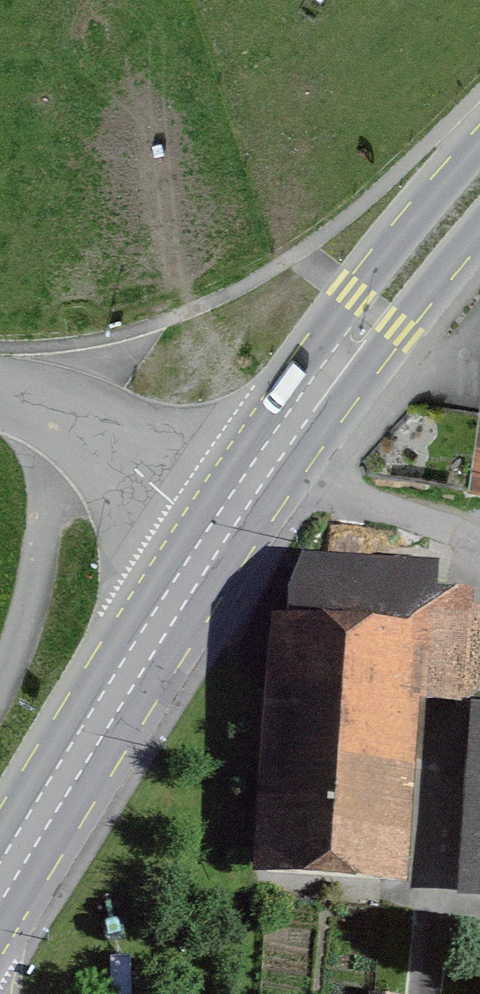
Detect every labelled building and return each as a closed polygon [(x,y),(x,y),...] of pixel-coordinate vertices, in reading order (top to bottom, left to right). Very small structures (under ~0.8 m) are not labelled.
[(477,320),(452,484),(479,488),(479,321),(477,320)] [(415,619),(260,612),(249,867),(404,874),(415,619)] [(454,707),(446,898),(479,899),(479,708),(454,707)]
